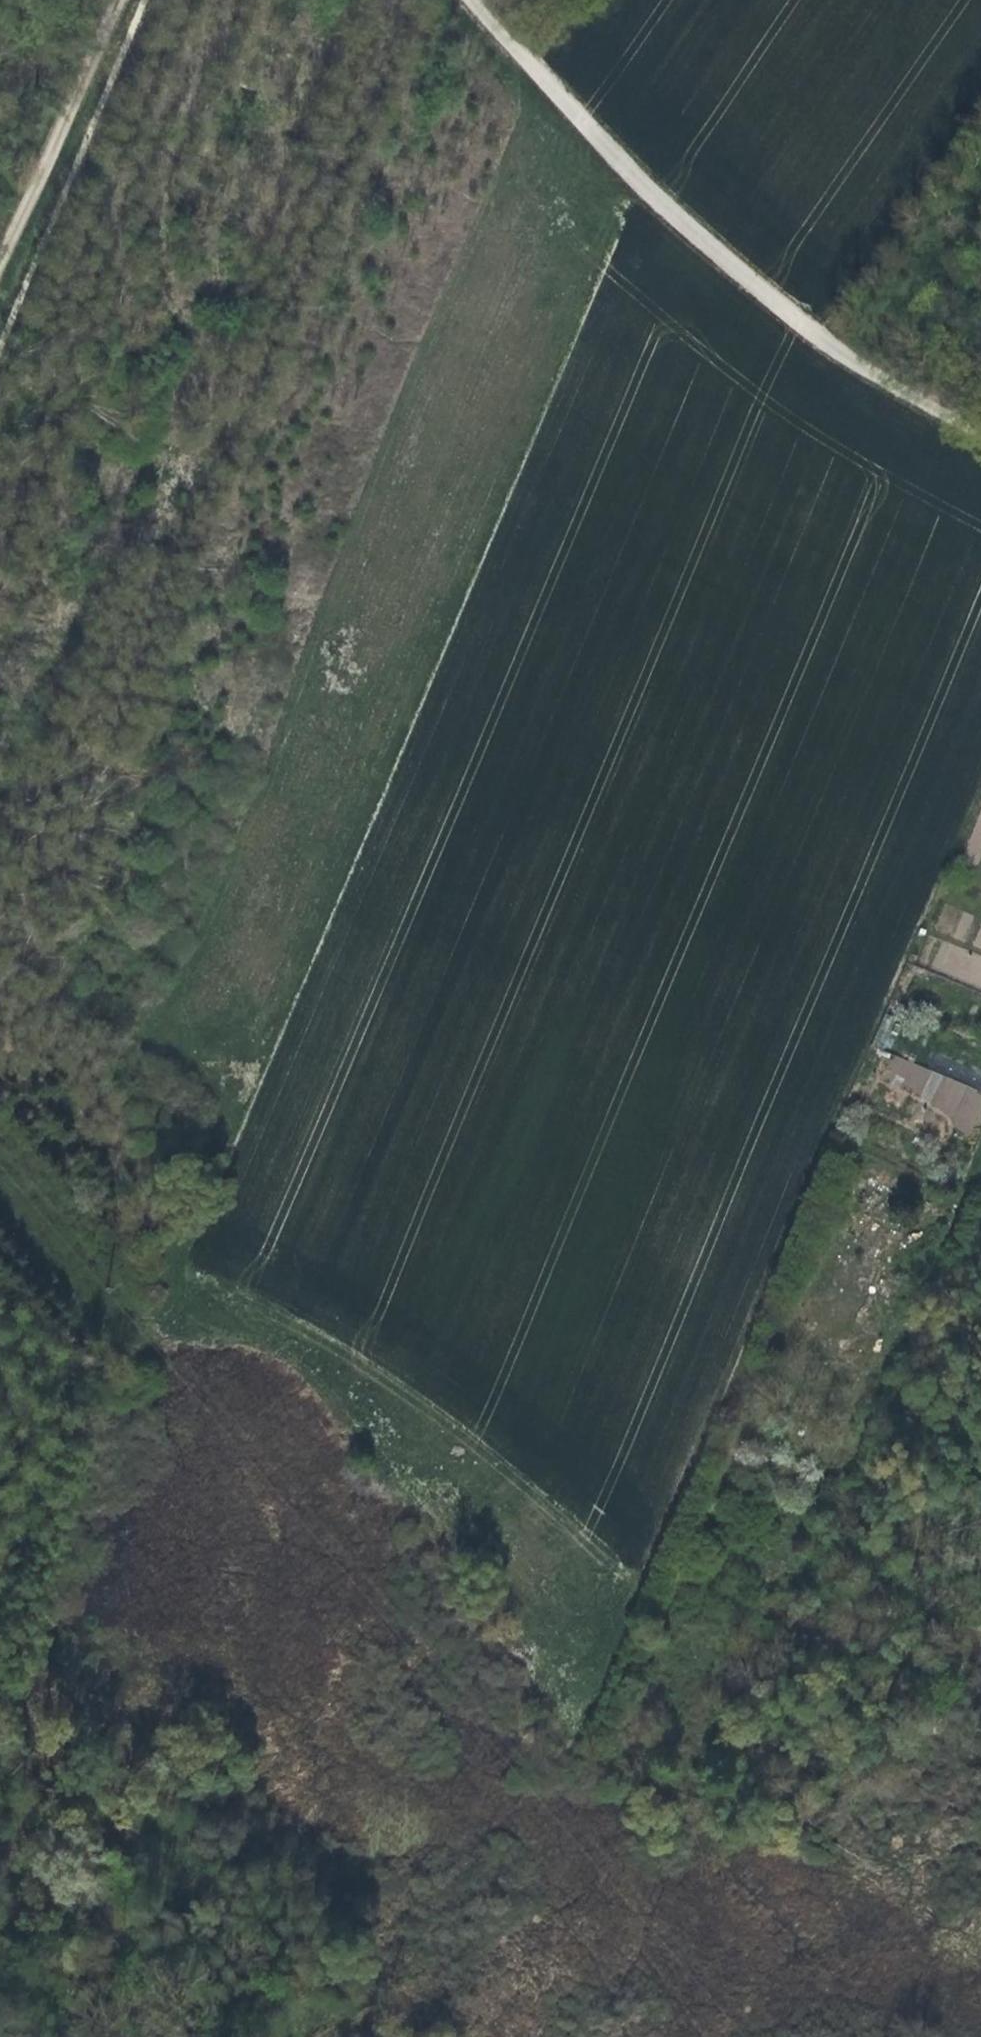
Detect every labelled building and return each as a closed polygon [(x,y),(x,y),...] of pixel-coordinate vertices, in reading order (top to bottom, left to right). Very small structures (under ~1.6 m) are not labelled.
[(980,1113),(980,1090),(895,1056),(881,1090),(976,1127),(980,1113)]
